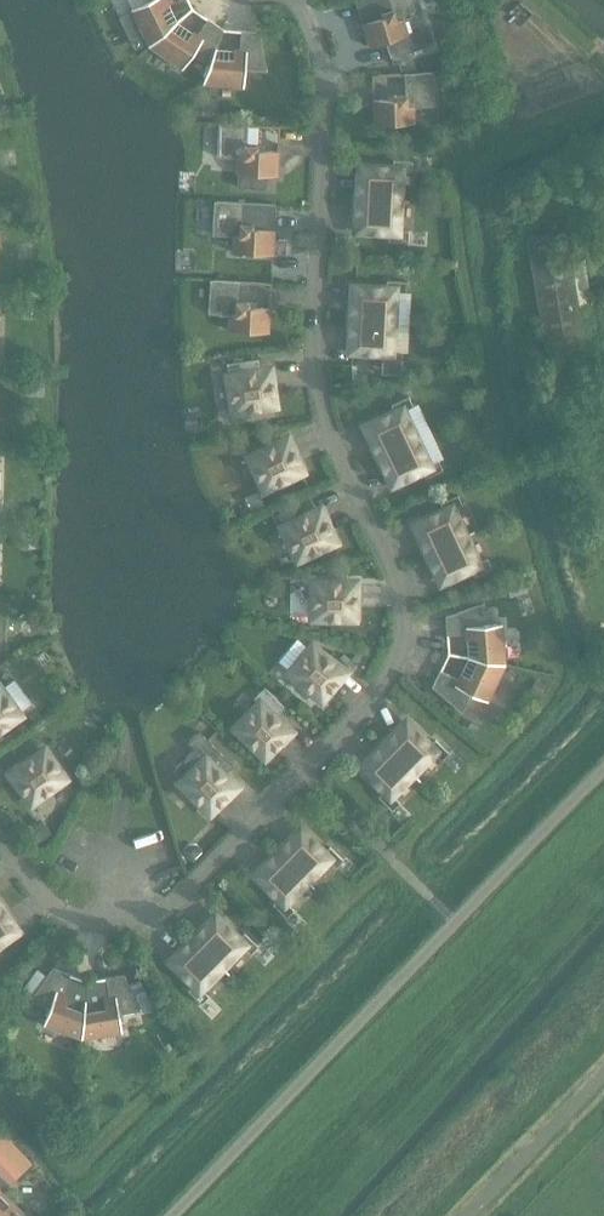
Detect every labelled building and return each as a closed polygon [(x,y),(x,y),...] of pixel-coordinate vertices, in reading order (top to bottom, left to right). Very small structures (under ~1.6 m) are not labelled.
[(121,20),(132,45),(146,38),(149,45),(150,46),(171,31),(161,11),(168,8),(166,3),(171,0),(147,0),(148,1),(132,8),(134,13),(121,20)] [(365,15),(361,16),(370,46),(409,34),(404,19),(423,13),(419,0),(360,0),(365,15)] [(171,31),(150,46),(183,69),(193,54),(209,65),(211,61),(223,29),(210,20),(199,36),(196,40),(191,36),(187,42),(171,31)] [(209,65),(203,83),(245,87),(246,69),(267,71),(260,32),(243,30),(241,52),(241,56),(234,56),(233,63),(211,61),(209,65)] [(433,72),(373,75),(375,124),(415,123),(414,107),(435,106),(433,72)] [(219,122),(218,156),(238,157),(237,173),(239,173),(238,186),(267,188),(268,175),(277,175),(280,126),(219,122)] [(361,167),(359,198),(399,200),(401,170),(412,171),(413,161),(394,160),(393,168),(361,167)] [(359,198),(358,230),(390,231),(389,240),(408,241),(409,231),(397,230),(399,200),(359,198)] [(215,201),(213,235),(234,236),(233,251),(286,254),(287,239),(274,239),(276,204),(215,201)] [(550,372),(589,365),(565,231),(526,237),(550,372)] [(211,279),(209,313),(230,314),(229,330),(261,332),(260,343),(281,343),(283,320),(270,319),(272,283),(211,279)] [(355,287),(353,319),(392,322),(394,291),(406,292),(406,282),(387,281),(387,289),(355,287)] [(353,319),(351,350),(383,352),(383,361),(402,362),(402,352),(391,351),(392,322),(353,319)] [(259,359),(228,364),(230,377),(229,377),(235,411),(274,405),(269,371),(261,372),(259,359)] [(396,413),(366,426),(380,455),(416,438),(403,411),(413,406),(409,397),(392,405),(396,413)] [(416,438),(380,455),(393,483),(422,470),(426,477),(443,469),(439,460),(428,465),(416,438)] [(287,440),(251,457),(265,488),(302,471),(287,440)] [(260,491),(246,497),(252,511),(266,505),(260,491)] [(445,511),(416,524),(429,553),(465,536),(452,509),(463,504),(458,495),(441,503),(445,511)] [(320,510),(284,527),(298,558),(335,541),(320,510)] [(465,536),(429,553),(442,581),(471,568),(475,576),(492,568),(488,558),(478,563),(465,536)] [(525,581),(508,587),(511,596),(528,590),(525,581)] [(314,583),(314,617),(354,618),(355,584),(314,583)] [(483,603),(446,616),(447,634),(472,633),(472,638),(479,638),(480,659),(506,664),(506,663),(503,623),(485,624),(483,603)] [(297,639),(279,661),(292,671),(291,673),(322,698),(344,672),(313,646),(310,650),(297,639)] [(441,670),(433,686),(463,712),(472,693),(488,701),(505,665),(506,664),(480,659),(471,677),(465,674),(463,680),(441,670)] [(536,679),(532,688),(541,693),(546,684),(536,679)] [(0,687),(0,729),(20,715),(28,709),(7,681),(0,687)] [(260,704),(236,728),(265,756),(289,731),(274,717),(284,706),(265,687),(254,698),(260,704)] [(407,723),(385,745),(413,773),(434,752),(442,760),(449,753),(436,739),(430,746),(407,723)] [(195,749),(173,771),(184,781),(182,783),(211,811),(235,787),(223,776),(234,765),(199,731),(188,742),(195,749)] [(385,745),(363,768),(385,790),(379,797),(393,810),(400,803),(392,794),(413,773),(385,745)] [(45,750),(12,773),(32,801),(65,778),(45,750)] [(42,820),(27,831),(37,844),(52,833),(42,820)] [(301,830),(279,852),(307,880),(328,859),(336,867),(344,860),(330,846),(324,853),(301,830)] [(189,845),(183,852),(193,862),(204,851),(197,845),(189,845)] [(279,852),(257,875),(280,897),(274,904),(287,917),(294,910),(286,902),(307,880),(279,852)] [(18,931),(0,906),(0,943),(18,931)] [(216,916),(194,939),(222,966),(243,945),(251,953),(258,946),(245,933),(239,939),(216,916)] [(194,939),(172,961),(194,984),(188,990),(202,1003),(209,996),(201,988),(222,966),(194,939)] [(50,1007),(44,1024),(82,1038),(83,1038),(87,980),(53,968),(30,1000),(50,1007)] [(87,980),(83,1038),(123,1031),(120,1013),(141,1010),(124,974),(89,980),(87,980)] [(2,1190),(21,1172),(0,1150),(0,1172),(0,1215),(28,1215),(2,1190)]
